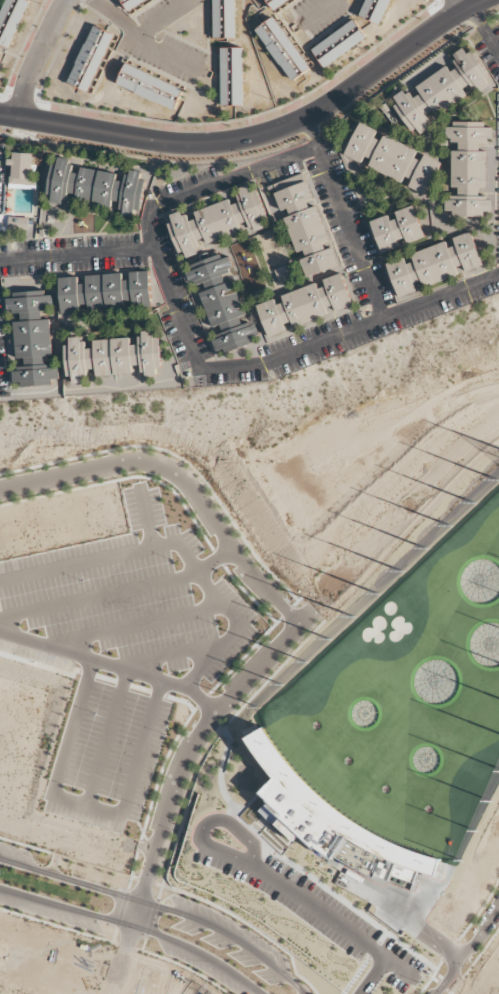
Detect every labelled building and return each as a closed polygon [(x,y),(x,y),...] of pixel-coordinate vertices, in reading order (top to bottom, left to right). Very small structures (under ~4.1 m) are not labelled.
[(31,2),(27,0),(6,0),(0,14),(0,44),(10,49),(31,2)] [(128,12),(148,0),(121,0),(128,12)] [(212,39),(236,39),(236,0),(212,0),(212,39)] [(274,12),(291,0),(266,0),(274,12)] [(380,26),(391,0),(366,0),(359,16),(380,26)] [(254,31),(292,82),(312,67),(275,16),(254,31)] [(325,69),(367,37),(354,19),(311,50),(325,69)] [(115,35),(93,25),(67,84),(90,94),(115,35)] [(496,88),(469,45),(450,57),(454,63),(416,87),(420,93),(412,98),(407,90),(392,100),(415,138),(438,124),(434,118),(477,91),(481,97),(496,88)] [(221,105),(244,105),(244,48),(221,48),(221,105)] [(115,85),(174,112),(185,89),(126,62),(115,85)] [(493,217),(493,142),(492,142),(492,122),(447,123),(447,142),(453,142),(453,197),(446,197),(446,217),(493,217)] [(344,159),(428,194),(443,160),(359,124),(344,159)] [(9,185),(38,186),(39,154),(10,153),(9,185)] [(149,170),(128,166),(126,177),(71,168),(73,160),(54,157),(46,202),(66,205),(68,195),(77,196),(75,204),(119,211),(119,215),(141,219),(149,170)] [(276,191),(304,281),(340,270),(312,180),(276,191)] [(166,217),(181,260),(200,253),(199,248),(270,223),(256,183),(234,190),(237,198),(194,213),(195,216),(188,219),(184,210),(166,217)] [(381,254),(427,238),(415,205),(369,221),(381,254)] [(431,235),(424,211),(417,213),(424,237),(431,235)] [(10,228),(27,229),(28,218),(10,218),(10,228)] [(485,268),(473,233),(384,263),(396,298),(485,268)] [(185,267),(191,288),(202,284),(204,292),(196,295),(209,334),(210,333),(218,356),(261,341),(255,322),(251,323),(228,253),(185,267)] [(62,314),(153,309),(151,271),(128,272),(128,274),(60,278),(62,314)] [(255,303),(267,340),(358,312),(347,275),(255,303)] [(15,388),(60,385),(59,365),(54,366),(51,315),(54,314),(52,291),(6,293),(8,314),(14,314),(17,359),(23,359),(24,368),(13,368),(15,388)] [(163,376),(159,331),(138,332),(139,338),(94,342),(94,347),(85,347),(84,337),(65,338),(69,384),(93,382),(93,378),(143,373),(143,378),(163,376)] [(441,860),(435,876),(417,871),(412,885),(391,877),(389,882),(375,875),(384,858),(367,850),(353,841),(347,837),(333,859),(316,848),(314,850),(299,836),(295,841),(269,819),(266,816),(260,811),(269,802),(267,800),(260,794),(274,779),(264,766),(255,753),(246,740),(265,728),(272,740),(282,753),(293,767),(308,784),(325,799),(343,814),(364,827),(383,838),(405,848),(427,856),(441,860)]
